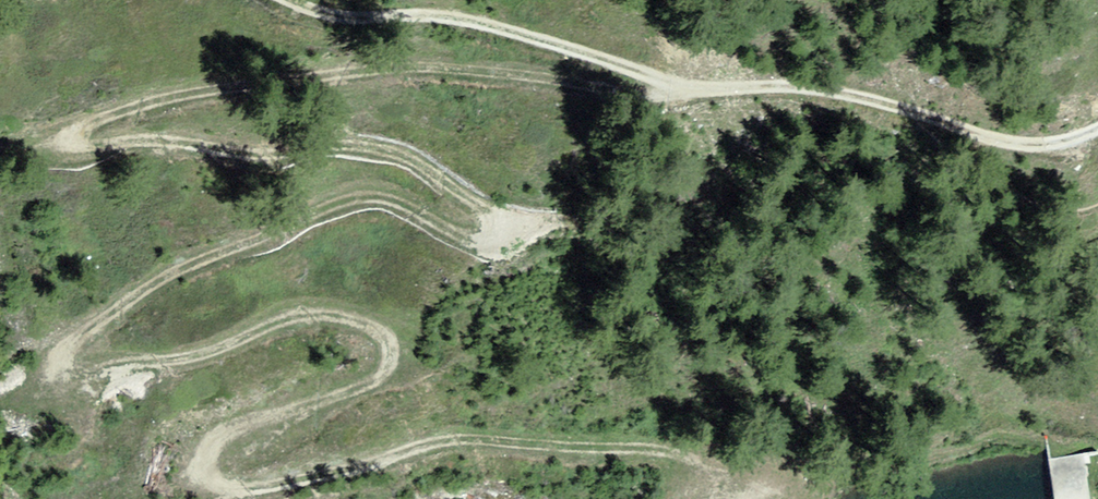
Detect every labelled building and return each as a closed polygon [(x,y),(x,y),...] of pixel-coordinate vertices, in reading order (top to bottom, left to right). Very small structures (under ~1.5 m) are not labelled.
[(1050,459),(1055,498),(1089,498),(1083,455),(1050,459)]
